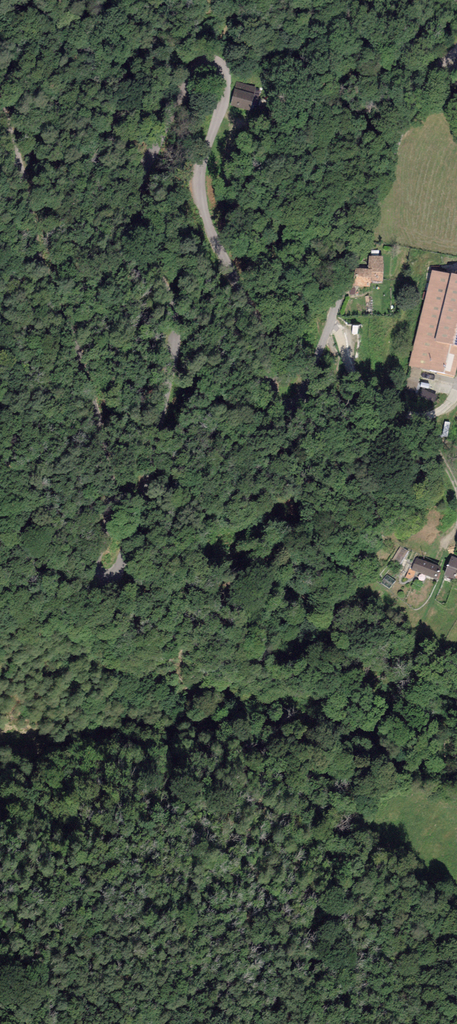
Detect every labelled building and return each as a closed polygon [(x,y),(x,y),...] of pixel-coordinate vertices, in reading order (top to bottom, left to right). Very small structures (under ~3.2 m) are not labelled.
[(257,87),(236,82),(230,107),(250,112),(257,87)] [(383,256),(369,256),(368,268),(354,268),(354,286),(371,286),(370,281),(383,281),(383,256)] [(432,270),(409,366),(454,377),(456,366),(456,276),(432,270)] [(407,392),(419,393),(421,374),(409,372),(407,392)] [(452,556),(444,575),(455,579),(455,578),(456,578),(456,558),(452,556)] [(442,567),(416,557),(411,569),(438,579),(442,567)]
